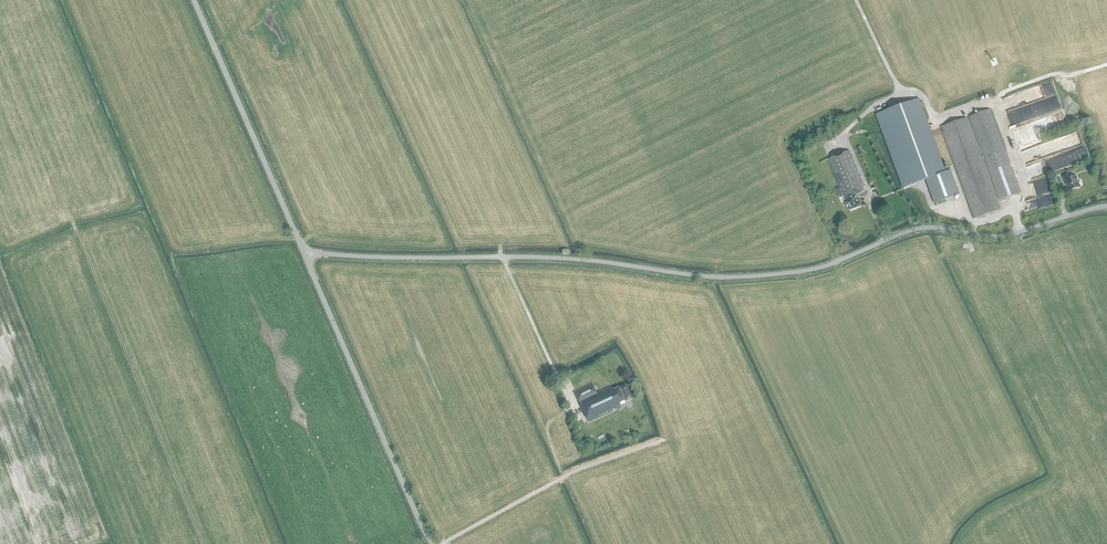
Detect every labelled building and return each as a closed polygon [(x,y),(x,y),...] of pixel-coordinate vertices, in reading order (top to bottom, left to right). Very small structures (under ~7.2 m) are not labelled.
[(1052,81),(1025,90),(1029,104),(1042,100),(1046,112),(1061,108),(1057,94),(1056,94),(1052,81)] [(944,173),(917,100),(877,114),(904,187),(926,179),(932,197),(936,195),(937,197),(938,197),(939,198),(940,198),(941,198),(942,199),(943,199),(945,199),(952,197),(958,194),(950,171),(944,173)] [(1019,193),(989,110),(968,117),(998,200),(1019,193)] [(1000,209),(966,118),(940,127),(974,218),(1000,209)] [(1075,146),(1085,143),(1080,131),(1070,134),(1075,146)] [(857,170),(848,151),(827,161),(842,193),(843,193),(842,194),(843,196),(845,195),(848,202),(845,203),(847,207),(849,206),(851,210),(861,206),(856,195),(866,190),(857,170)] [(1071,177),(1069,174),(1062,177),(1065,185),(1069,183),(1071,190),(1080,187),(1076,175),(1071,177)] [(592,383),(574,392),(588,421),(612,410),(611,409),(614,407),(615,409),(618,408),(617,407),(621,405),(620,404),(632,399),(626,385),(619,388),(618,387),(613,390),(611,387),(597,394),(592,383)]
